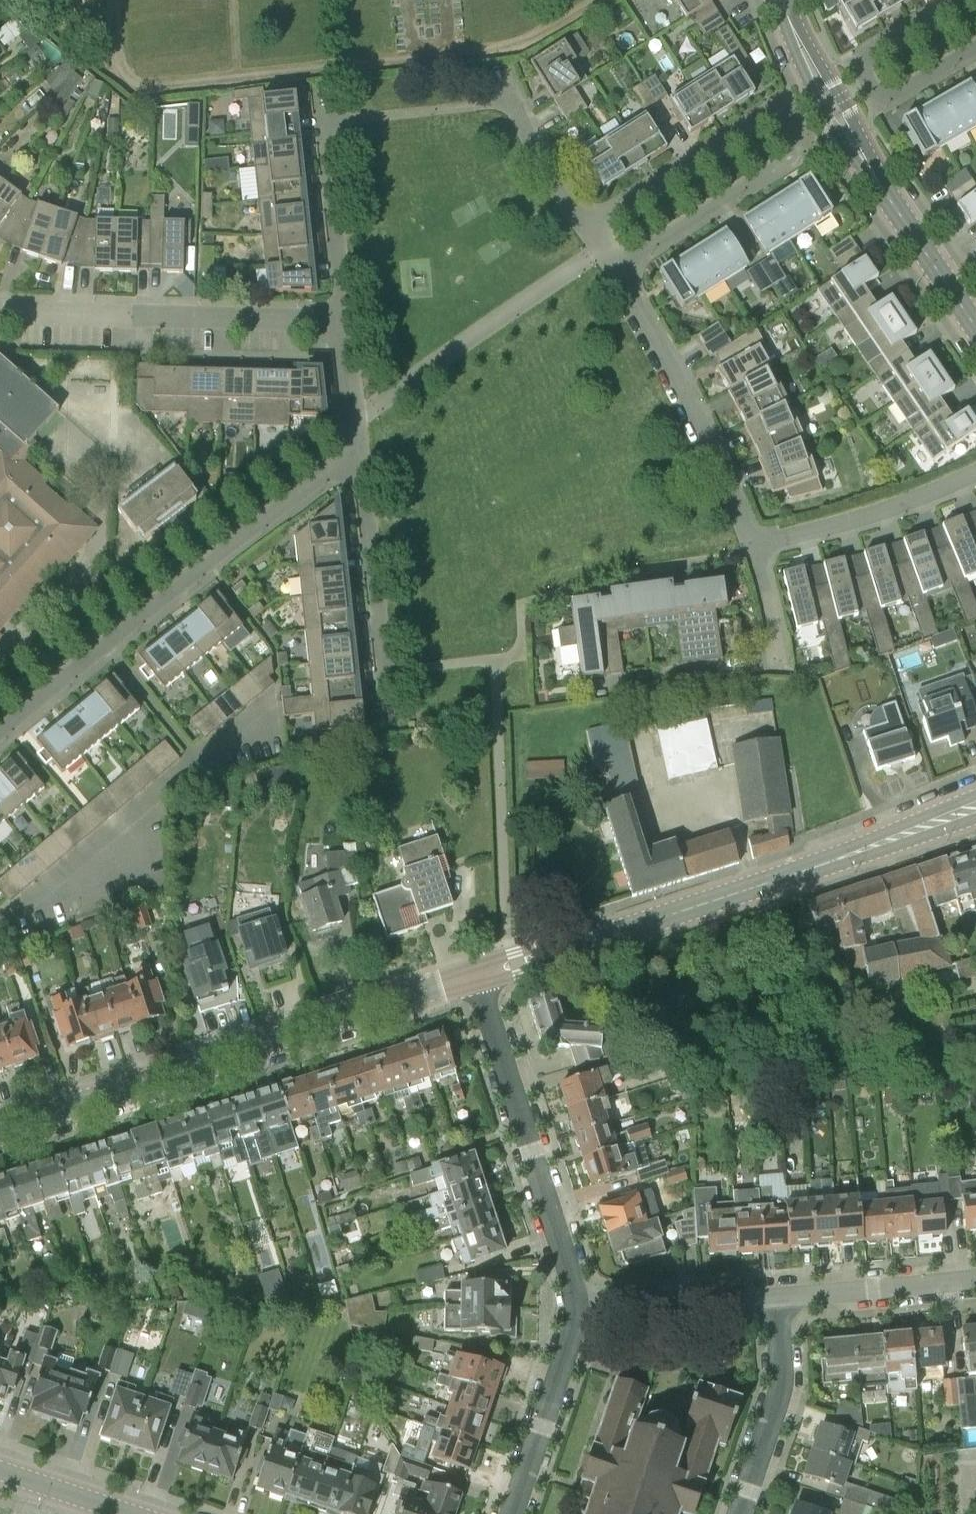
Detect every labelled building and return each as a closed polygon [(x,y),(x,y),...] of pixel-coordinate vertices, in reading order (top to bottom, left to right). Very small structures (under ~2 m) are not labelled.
[(691,16),(712,4),(710,0),(674,0),(686,20),(691,16)] [(877,20),(866,0),(837,0),(840,6),(837,8),(844,21),(847,19),(855,32),(877,20)] [(899,7),(895,0),(866,0),(877,20),(899,7)] [(698,26),(718,14),(712,4),(691,16),(698,26)] [(718,14),(698,26),(704,36),(724,23),(718,14)] [(712,73),(733,106),(754,93),(746,80),(750,78),(743,67),(748,64),(755,75),(756,74),(727,28),(716,35),(732,60),(712,73)] [(530,65),(554,102),(574,89),(579,85),(567,67),(589,53),(577,34),(530,65)] [(712,120),(733,106),(712,73),(704,62),(684,75),(691,86),(712,120)] [(52,92),(65,81),(57,71),(44,80),(52,92)] [(656,104),(667,96),(655,76),(643,83),(656,104)] [(85,97),(97,101),(103,84),(94,81),(85,97)] [(975,128),(975,93),(970,82),(944,96),(968,133),(975,128)] [(644,111),(656,104),(643,83),(631,91),(644,111)] [(690,134),(712,120),(691,86),(669,100),(674,108),(671,111),(679,123),(682,121),(690,134)] [(251,134),(294,129),(293,118),(298,117),(296,95),(264,98),(263,89),(233,92),(234,102),(247,100),(251,134)] [(554,102),(560,112),(581,99),(574,89),(554,102)] [(945,146),(968,133),(944,96),(922,109),(945,146)] [(587,109),(581,99),(560,112),(567,122),(587,109)] [(62,110),(68,115),(76,104),(69,100),(62,110)] [(187,129),(199,129),(200,106),(188,105),(187,129)] [(120,118),(132,118),(133,107),(121,106),(120,118)] [(935,152),(945,146),(922,109),(914,114),(914,115),(902,122),(910,136),(905,138),(913,151),(917,148),(923,158),(935,151),(935,152)] [(646,162),(667,149),(659,136),(662,134),(654,121),(651,123),(645,115),(624,129),(646,162)] [(255,168),(302,162),(300,148),(295,149),(294,129),(251,134),(255,168)] [(625,175),(646,162),(624,129),(603,142),(625,175)] [(603,189),(625,175),(603,142),(581,155),(587,164),(583,166),(591,179),(595,177),(603,189)] [(258,201),(301,196),(299,177),(303,177),(302,162),(255,168),(258,201)] [(950,195),(972,180),(965,169),(943,184),(950,195)] [(820,222),(820,221),(832,214),(825,203),(830,201),(822,189),(818,191),(809,178),(797,185),(791,189),(814,225),(820,222)] [(975,193),(975,186),(972,180),(950,195),(957,205),(975,193)] [(15,243),(35,203),(29,201),(7,186),(0,196),(0,234),(8,241),(15,243)] [(788,242),(814,225),(791,189),(764,205),(788,242)] [(957,205),(956,206),(969,225),(975,220),(975,193),(957,205)] [(203,208),(213,208),(213,196),(203,195),(203,208)] [(262,234),(309,229),(307,215),(303,216),(301,196),(258,201),(262,234)] [(162,273),(183,274),(184,244),(190,244),(191,222),(189,222),(189,223),(164,222),(165,198),(151,197),(150,222),(149,266),(161,266),(161,274),(162,274),(162,273)] [(22,253),(43,260),(62,212),(35,203),(15,243),(23,245),(21,253),(22,253)] [(766,256),(788,242),(764,205),(742,220),(766,256)] [(203,219),(212,220),(213,208),(203,208),(203,219)] [(78,264),(84,264),(88,220),(86,220),(62,212),(43,260),(61,266),(64,259),(78,264)] [(95,272),(117,272),(118,221),(88,220),(84,264),(94,264),(94,272),(95,272)] [(137,265),(149,266),(150,222),(118,221),(117,272),(137,273),(137,265)] [(266,272),(309,268),(306,244),(310,244),(309,229),(262,234),(266,272)] [(701,246),(725,282),(749,267),(725,230),(701,246)] [(836,262),(857,247),(850,237),(828,252),(836,262)] [(705,295),(725,282),(701,246),(682,258),(705,295)] [(201,261),(214,261),(214,248),(201,247),(201,261)] [(843,273),(865,258),(857,247),(836,262),(843,273)] [(773,287),(786,278),(772,256),(759,264),(773,287)] [(694,302),(705,295),(682,258),(671,265),(659,273),(668,287),(664,289),(671,301),(676,299),(682,309),(694,301),(694,302)] [(870,297),(863,287),(878,277),(866,258),(865,258),(843,273),(817,291),(837,319),(870,297)] [(200,274),(214,274),(214,261),(201,261),(200,274)] [(760,295),(773,287),(759,264),(746,272),(760,295)] [(266,272),(269,292),(312,293),(309,268),(266,272)] [(870,339),(904,315),(892,297),(877,307),(870,297),(837,319),(856,348),(870,339)] [(875,375),(908,353),(901,343),(916,333),(904,315),(870,339),(881,355),(867,364),(875,375)] [(703,348),(725,333),(718,322),(696,337),(703,348)] [(730,392),(767,371),(772,368),(760,347),(765,344),(754,330),(720,354),(726,365),(716,371),(723,381),(730,392)] [(714,356),(732,344),(725,333),(703,348),(710,359),(714,356)] [(875,375),(895,405),(942,371),(930,353),(915,363),(908,353),(875,375)] [(18,611),(22,614),(44,589),(41,585),(61,563),(64,566),(76,553),(61,539),(83,515),(70,503),(67,507),(44,487),(47,483),(24,462),(38,446),(32,441),(59,410),(0,357),(0,631),(18,611)] [(142,413),(187,414),(189,367),(175,366),(174,370),(154,370),(154,380),(136,380),(136,404),(142,412),(142,413)] [(187,423),(221,424),(223,372),(203,371),(203,367),(189,367),(187,414),(187,423)] [(221,424),(255,425),(256,369),(242,368),(242,372),(223,372),(221,424)] [(289,426),(289,417),(290,374),(270,373),(270,369),(256,369),(255,425),(289,426)] [(746,425),(785,406),(789,404),(778,381),(774,384),(767,371),(730,392),(727,393),(740,415),(740,414),(746,425)] [(913,432),(946,409),(939,400),(955,389),(942,371),(895,405),(913,432)] [(290,374),(289,417),(322,417),(320,400),(324,400),(323,388),(319,388),(317,374),(290,374)] [(760,460),(800,443),(805,441),(795,418),(790,420),(785,406),(746,425),(744,426),(755,449),(755,448),(760,460)] [(933,461),(975,431),(975,420),(968,409),(953,420),(946,409),(913,432),(933,461)] [(768,483),(772,495),(786,490),(789,499),(822,491),(810,455),(805,457),(800,443),(760,460),(758,461),(767,483),(768,483)] [(174,467),(147,488),(118,510),(136,534),(139,532),(145,540),(171,520),(196,501),(190,493),(193,491),(174,467)] [(339,540),(343,540),(340,511),(336,512),(335,506),(295,536),(298,563),(341,559),(339,540)] [(970,539),(961,518),(951,522),(942,526),(951,548),(953,548),(966,581),(975,577),(975,536),(970,539)] [(966,581),(953,548),(951,548),(938,553),(938,552),(930,555),(923,533),(912,537),(912,538),(903,541),(911,563),(913,563),(923,592),(941,585),(940,584),(948,581),(964,618),(975,615),(975,606),(966,581)] [(922,592),(923,592),(913,563),(911,563),(898,567),(898,566),(890,569),(884,547),(873,551),(864,554),(871,577),(872,576),(880,602),(898,596),(897,595),(906,592),(919,629),(934,625),(922,592)] [(348,592),(347,578),(343,578),(341,559),(298,563),(301,597),(348,592)] [(879,602),(880,602),(872,576),(871,577),(857,580),(857,579),(849,582),(844,559),(833,562),(824,565),(829,586),(830,586),(837,613),(855,608),(855,607),(863,604),(874,640),(890,636),(879,602)] [(849,665),(845,648),(836,613),(837,613),(830,586),(829,586),(817,589),(816,588),(809,591),(803,568),(792,571),(792,572),(783,574),(797,630),(823,624),(835,673),(834,673),(835,674),(849,665)] [(237,597),(248,589),(242,581),(232,589),(237,597)] [(722,659),(722,658),(715,610),(726,608),(723,582),(684,587),(695,663),(722,659)] [(681,665),(695,663),(684,587),(672,589),(671,584),(640,589),(646,628),(675,624),(681,665)] [(623,673),(622,665),(617,633),(646,628),(640,589),(609,593),(610,598),(598,600),(609,675),(623,673)] [(305,630),(348,626),(346,607),(350,606),(348,592),(301,597),(305,630)] [(197,611),(224,642),(243,627),(226,605),(227,604),(218,593),(206,602),(207,603),(197,611)] [(581,679),(609,675),(598,600),(570,604),(574,627),(554,630),(557,649),(576,647),(581,679)] [(254,618),(264,610),(259,602),(248,611),(254,618)] [(204,658),(224,642),(197,611),(177,627),(204,658)] [(271,639),(278,634),(270,623),(262,629),(271,639)] [(355,659),(354,645),(350,645),(348,626),(305,630),(308,664),(355,659)] [(181,676),(204,658),(177,627),(155,644),(181,676)] [(164,690),(181,676),(155,644),(138,657),(145,666),(139,671),(148,682),(154,677),(164,690)] [(277,654),(278,667),(288,666),(286,653),(277,654)] [(275,684),(269,677),(273,674),(271,656),(248,675),(263,693),(275,684)] [(312,697),(355,693),(353,674),(357,673),(355,659),(308,664),(312,697)] [(122,724),(140,709),(122,687),(123,686),(114,675),(103,684),(104,686),(95,693),(122,724)] [(253,701),(263,693),(248,675),(238,682),(228,690),(243,709),(253,701)] [(923,721),(931,743),(947,738),(950,747),(964,742),(959,729),(975,723),(975,715),(963,678),(949,683),(952,693),(923,703),(928,719),(923,721)] [(282,701),(292,700),(290,687),(281,688),(282,701)] [(224,724),(243,709),(228,690),(209,705),(224,724)] [(101,741),(122,724),(95,693),(74,710),(101,741)] [(355,693),(312,697),(292,700),(282,701),(284,717),(314,714),(316,732),(364,727),(362,704),(356,705),(355,693)] [(747,716),(773,712),(771,699),(745,703),(747,716)] [(886,724),(863,732),(877,773),(915,759),(895,703),(880,708),(886,724)] [(214,732),(224,724),(209,705),(199,713),(214,732)] [(681,725),(706,720),(704,709),(679,715),(681,725)] [(81,757),(101,741),(74,710),(55,726),(81,757)] [(657,730),(681,725),(679,715),(655,720),(657,730)] [(706,720),(681,725),(683,735),(709,730),(706,720)] [(589,743),(628,735),(625,723),(598,729),(600,733),(588,736),(589,743)] [(681,725),(657,730),(659,740),(683,735),(681,725)] [(62,773),(81,757),(55,726),(36,741),(43,750),(37,755),(46,766),(52,761),(62,773)] [(711,740),(709,730),(683,735),(686,745),(698,743),(711,740)] [(631,747),(628,735),(589,743),(592,756),(631,747)] [(659,740),(661,751),(673,748),(686,745),(683,735),(659,740)] [(787,832),(792,831),(777,739),(731,747),(743,824),(768,820),(770,835),(748,840),(753,860),(790,849),(787,832)] [(698,743),(705,773),(718,770),(711,740),(698,743)] [(705,773),(698,743),(686,745),(693,775),(705,773)] [(673,748),(680,778),(693,775),(686,745),(673,748)] [(633,760),(631,747),(592,756),(595,769),(606,766),(633,760)] [(680,778),(673,748),(661,751),(668,781),(680,778)] [(161,775),(171,767),(155,749),(146,757),(161,775)] [(25,804),(44,788),(26,767),(27,766),(18,754),(7,764),(8,765),(0,772),(0,774),(25,804)] [(152,783),(161,775),(146,757),(136,765),(152,783)] [(636,772),(633,760),(606,766),(609,778),(636,772)] [(639,784),(636,772),(609,778),(612,790),(639,784)] [(123,807),(133,799),(142,791),(127,773),(117,780),(108,788),(123,807)] [(25,804),(0,774),(0,815),(5,821),(25,804)] [(612,790),(615,804),(629,801),(641,797),(639,784),(612,790)] [(114,815),(123,807),(108,788),(98,796),(114,815)] [(633,897),(686,881),(739,864),(739,863),(729,831),(676,848),(674,843),(675,843),(675,842),(645,851),(629,801),(615,804),(604,807),(633,897)] [(70,820),(61,828),(51,836),(66,854),(76,846),(85,838),(70,820)] [(57,862),(66,854),(51,836),(42,844),(57,862)] [(401,887),(372,896),(386,939),(423,927),(420,918),(453,907),(443,875),(449,873),(438,837),(398,849),(405,870),(403,871),(405,879),(404,879),(402,881),(401,883),(401,887)] [(32,852),(23,860),(13,868),(29,886),(38,878),(47,870),(32,852)] [(969,857),(948,864),(947,860),(945,860),(956,901),(961,916),(974,911),(975,916),(975,877),(969,857)] [(930,910),(956,901),(945,860),(917,869),(930,910)] [(949,967),(930,910),(917,869),(881,881),(837,896),(808,905),(811,913),(805,915),(808,925),(808,939),(808,951),(808,957),(819,957),(819,937),(841,930),(844,949),(854,947),(857,966),(854,966),(854,969),(865,967),(868,983),(949,967)] [(303,897),(302,897),(314,932),(342,922),(335,899),(349,894),(341,870),(312,880),(313,884),(301,888),(303,897)] [(145,905),(132,909),(138,931),(152,927),(145,905)] [(240,929),(239,930),(247,954),(252,952),(256,965),(285,956),(270,907),(236,917),(240,929)] [(192,965),(185,967),(196,1000),(228,989),(222,973),(225,972),(220,956),(217,945),(188,954),(192,965)] [(0,952),(0,954),(8,978),(24,973),(15,947),(0,952)] [(124,978),(138,1023),(163,1015),(159,1004),(163,1003),(156,983),(154,983),(149,969),(135,974),(135,975),(124,978)] [(138,1023),(124,978),(124,977),(114,980),(117,989),(103,994),(115,1031),(138,1023)] [(115,1031),(103,994),(100,985),(76,993),(91,1039),(115,1031)] [(91,1039),(76,993),(75,990),(50,998),(51,1000),(50,1000),(55,1016),(53,1016),(60,1037),(64,1035),(67,1046),(91,1039)] [(604,1058),(617,1054),(618,1031),(602,1030),(602,1027),(564,1025),(554,992),(528,1001),(542,1045),(551,1042),(553,1048),(570,1049),(575,1068),(605,1059),(604,1058)] [(12,1066),(36,1059),(33,1049),(37,1048),(29,1024),(27,1024),(23,1011),(21,1011),(19,1004),(6,1008),(10,1018),(0,1022),(0,1029),(12,1066)] [(0,1029),(0,1070),(12,1066),(0,1029)] [(432,1082),(456,1074),(443,1032),(418,1040),(431,1079),(432,1082)] [(422,1082),(431,1079),(418,1040),(405,1044),(404,1047),(396,1050),(409,1090),(423,1086),(422,1082)] [(410,1097),(409,1090),(396,1050),(372,1057),(384,1094),(385,1094),(388,1106),(404,1101),(408,1112),(415,1110),(410,1097)] [(631,1053),(630,1050),(617,1054),(607,1057),(612,1071),(618,1069),(621,1078),(637,1072),(631,1053)] [(375,1097),(384,1094),(372,1057),(349,1065),(362,1105),(377,1101),(375,1097)] [(364,1113),(362,1105),(349,1065),(325,1073),(337,1109),(351,1105),(354,1116),(356,1115),(361,1128),(368,1125),(364,1113)] [(569,1111),(606,1098),(610,1097),(607,1087),(612,1085),(607,1070),(560,1085),(569,1111)] [(340,1120),(337,1109),(325,1073),(302,1080),(314,1116),(317,1128),(321,1140),(330,1138),(331,1137),(327,1125),(340,1120)] [(291,1124),(300,1121),(314,1116),(302,1080),(279,1087),(291,1124)] [(460,1086),(452,1088),(456,1102),(464,1099),(460,1086)] [(298,1146),(291,1124),(279,1087),(255,1095),(274,1154),(298,1146)] [(615,1107),(630,1102),(627,1093),(612,1098),(615,1107)] [(410,1097),(415,1110),(423,1107),(419,1094),(410,1097)] [(274,1154),(255,1095),(231,1103),(241,1136),(253,1132),(261,1158),(274,1154)] [(576,1135),(609,1124),(605,1113),(610,1111),(606,1098),(569,1111),(576,1135)] [(249,1162),(241,1136),(231,1103),(206,1111),(221,1160),(234,1156),(238,1166),(249,1162)] [(364,1113),(368,1125),(376,1123),(372,1110),(364,1113)] [(224,1168),(221,1160),(206,1111),(180,1119),(194,1163),(196,1167),(211,1163),(214,1171),(224,1168)] [(184,1168),(194,1163),(180,1119),(155,1127),(170,1174),(174,1184),(183,1181),(179,1169),(184,1168)] [(584,1159),(624,1146),(651,1138),(648,1124),(622,1133),(623,1136),(615,1138),(610,1124),(609,1124),(576,1135),(584,1159)] [(158,1178),(170,1174),(155,1127),(130,1135),(151,1198),(163,1193),(158,1178)] [(321,1140),(317,1128),(310,1130),(314,1143),(321,1140)] [(138,1202),(151,1198),(130,1135),(106,1143),(119,1181),(130,1177),(138,1202)] [(458,1156),(475,1150),(472,1140),(454,1145),(458,1156)] [(81,1151),(96,1197),(96,1199),(111,1194),(118,1216),(128,1213),(124,1200),(119,1181),(106,1143),(81,1151)] [(592,1186),(626,1175),(626,1176),(639,1172),(634,1156),(628,1158),(624,1146),(584,1159),(592,1186)] [(84,1201),(96,1197),(81,1151),(56,1159),(69,1200),(74,1216),(85,1213),(82,1203),(85,1203),(84,1201)] [(446,1191),(482,1179),(474,1155),(431,1169),(410,1175),(413,1186),(434,1180),(435,1182),(442,1179),(446,1191)] [(58,1204),(69,1200),(56,1159),(31,1167),(45,1211),(48,1221),(62,1217),(58,1204)] [(34,1215),(45,1211),(31,1167),(6,1175),(20,1219),(28,1242),(41,1238),(36,1222),(34,1215)] [(665,1188),(687,1180),(684,1169),(680,1170),(662,1176),(665,1188)] [(20,1219),(6,1175),(0,1177),(0,1226),(20,1219)] [(357,1175),(342,1180),(346,1192),(361,1187),(357,1175)] [(941,1202),(941,1203),(951,1201),(948,1179),(948,1175),(937,1176),(940,1202),(941,1202)] [(975,1231),(975,1181),(960,1184),(960,1178),(948,1179),(951,1201),(962,1200),(966,1232),(975,1231)] [(426,1224),(490,1204),(482,1179),(446,1191),(440,1193),(444,1205),(411,1216),(415,1228),(426,1224)] [(890,1239),(915,1237),(913,1205),(911,1190),(894,1192),(893,1181),(885,1182),(890,1239)] [(862,1242),(890,1239),(885,1182),(875,1183),(876,1193),(859,1194),(859,1196),(862,1242)] [(790,1248),(786,1203),(786,1200),(772,1201),(770,1187),(759,1188),(764,1250),(790,1248)] [(739,1252),(764,1250),(759,1188),(751,1189),(752,1201),(734,1203),(735,1211),(739,1252)] [(709,1254),(739,1252),(735,1211),(718,1212),(717,1205),(707,1206),(706,1189),(693,1190),(694,1208),(696,1238),(708,1237),(709,1254)] [(608,1235),(647,1222),(642,1207),(651,1204),(646,1191),(637,1194),(637,1193),(621,1198),(622,1202),(599,1209),(608,1235)] [(837,1244),(862,1242),(859,1196),(834,1199),(837,1244)] [(814,1246),(837,1244),(834,1199),(810,1201),(814,1246)] [(790,1248),(814,1246),(810,1201),(786,1203),(790,1248)] [(944,1234),(941,1203),(941,1202),(940,1202),(913,1205),(915,1237),(944,1234)] [(455,1241),(497,1228),(490,1204),(426,1224),(429,1235),(440,1231),(441,1232),(450,1229),(451,1230),(451,1229),(455,1241)] [(696,1238),(694,1208),(683,1212),(683,1220),(674,1223),(682,1248),(696,1244),(696,1238)] [(655,1220),(647,1222),(608,1235),(614,1255),(621,1253),(625,1263),(629,1266),(666,1255),(655,1220)] [(458,1253),(462,1266),(505,1252),(497,1228),(455,1241),(451,1242),(455,1254),(458,1253)] [(9,1247),(3,1229),(0,1230),(0,1248),(9,1247)] [(420,1286),(445,1280),(442,1266),(416,1272),(420,1286)] [(445,1308),(510,1309),(510,1280),(483,1279),(483,1285),(464,1284),(464,1283),(461,1283),(461,1292),(445,1292),(445,1308)] [(348,1314),(375,1313),(372,1296),(345,1302),(348,1314)] [(492,1338),(501,1338),(515,1338),(515,1319),(510,1319),(510,1309),(445,1308),(445,1324),(460,1324),(460,1334),(463,1334),(463,1332),(489,1333),(489,1339),(492,1339),(492,1338)] [(375,1313),(348,1314),(350,1327),(384,1332),(387,1312),(375,1313)] [(962,1329),(965,1358),(966,1358),(969,1376),(975,1375),(975,1327),(962,1329)] [(55,1420),(70,1373),(55,1368),(56,1365),(58,1365),(59,1362),(49,1359),(58,1332),(44,1328),(41,1339),(28,1377),(29,1377),(33,1364),(43,1367),(32,1399),(36,1400),(32,1413),(55,1420)] [(943,1378),(942,1369),(939,1332),(911,1335),(914,1372),(925,1371),(926,1380),(943,1378)] [(28,1377),(41,1339),(29,1335),(21,1357),(10,1354),(7,1363),(1,1361),(0,1363),(0,1402),(3,1403),(8,1389),(14,1391),(21,1370),(29,1372),(27,1376),(28,1377)] [(916,1392),(914,1372),(911,1335),(898,1336),(881,1338),(886,1384),(887,1395),(916,1392)] [(413,1337),(411,1349),(432,1353),(434,1341),(413,1337)] [(858,1387),(886,1384),(881,1338),(854,1340),(858,1385),(858,1387)] [(823,1388),(858,1385),(854,1340),(824,1343),(827,1375),(822,1375),(823,1388)] [(110,1372),(117,1351),(105,1347),(98,1368),(110,1372)] [(117,1351),(110,1372),(109,1374),(127,1379),(134,1355),(117,1350),(117,1351)] [(440,1375),(494,1394),(503,1368),(483,1362),(483,1364),(456,1354),(455,1359),(446,1356),(440,1375)] [(70,1373),(55,1420),(78,1428),(82,1415),(86,1416),(98,1379),(100,1379),(101,1376),(86,1371),(86,1373),(72,1369),(70,1373)] [(186,1399),(194,1376),(177,1371),(169,1393),(186,1399)] [(449,1407),(485,1420),(494,1394),(440,1375),(436,1384),(449,1389),(448,1392),(453,1394),(449,1407)] [(186,1399),(183,1406),(196,1410),(203,1388),(202,1388),(205,1379),(194,1376),(186,1399)] [(975,1429),(975,1381),(975,1378),(956,1379),(958,1406),(961,1430),(975,1429)] [(945,1408),(958,1406),(956,1379),(943,1381),(945,1408)] [(717,1445),(724,1448),(742,1398),(728,1394),(700,1384),(686,1425),(688,1425),(685,1434),(681,1445),(674,1443),(676,1438),(674,1428),(668,1421),(659,1418),(649,1420),(642,1425),(635,1423),(646,1391),(647,1390),(616,1380),(593,1445),(576,1495),(590,1499),(585,1513),(694,1513),(717,1445)] [(101,1437),(128,1446),(147,1389),(136,1386),(135,1388),(119,1382),(101,1437)] [(147,1389),(128,1446),(155,1455),(171,1407),(173,1400),(158,1395),(158,1393),(147,1389)] [(267,1409),(271,1396),(262,1394),(259,1406),(267,1409)] [(269,1409),(269,1411),(280,1413),(284,1398),(274,1395),(269,1409)] [(863,1427),(862,1422),(861,1411),(840,1403),(835,1417),(863,1427)] [(256,1405),(249,1427),(262,1431),(269,1411),(269,1409),(267,1409),(259,1406),(256,1405)] [(421,1425),(423,1426),(477,1444),(485,1420),(449,1407),(445,1419),(440,1418),(439,1421),(424,1416),(421,1425)] [(178,1460),(206,1469),(218,1433),(204,1428),(208,1416),(194,1411),(178,1460)] [(852,1463),(854,1464),(862,1441),(867,1443),(871,1433),(846,1424),(843,1432),(822,1425),(814,1451),(852,1463)] [(218,1433),(206,1469),(233,1478),(249,1429),(236,1425),(232,1437),(218,1433)] [(437,1443),(431,1458),(468,1471),(477,1444),(423,1426),(419,1435),(426,1437),(426,1439),(437,1443)] [(286,1496),(287,1495),(306,1436),(290,1431),(290,1433),(276,1429),(257,1487),(286,1496)] [(287,1495),(312,1504),(330,1448),(334,1439),(317,1433),(308,1430),(306,1436),(287,1495)] [(413,1461),(424,1465),(428,1452),(394,1441),(393,1446),(400,1457),(413,1461)] [(394,1475),(400,1457),(393,1446),(384,1472),(394,1475)] [(312,1504),(339,1513),(354,1467),(357,1457),(330,1448),(312,1504)] [(829,1484),(844,1488),(852,1463),(814,1451),(805,1476),(829,1484)] [(413,1461),(400,1457),(394,1475),(392,1481),(397,1483),(403,1485),(405,1481),(407,1481),(409,1474),(413,1461)] [(424,1465),(413,1461),(409,1474),(428,1481),(432,1468),(424,1465)] [(339,1513),(338,1513),(339,1513),(369,1513),(378,1489),(379,1489),(383,1476),(379,1475),(383,1466),(372,1462),(368,1471),(354,1467),(339,1513)] [(427,1502),(415,1498),(418,1491),(415,1484),(407,1481),(403,1485),(397,1483),(393,1495),(400,1498),(394,1513),(428,1513),(427,1502)] [(428,1513),(457,1513),(463,1495),(424,1482),(421,1492),(429,1495),(427,1502),(428,1513)] [(843,1499),(864,1506),(868,1496),(847,1490),(843,1499)] [(864,1506),(875,1510),(888,1513),(889,1513),(894,1499),(869,1491),(868,1496),(864,1506)] [(830,1513),(832,1508),(802,1498),(800,1506),(796,1505),(793,1513),(830,1513)] [(843,1499),(839,1513),(874,1513),(875,1511),(843,1499)]
